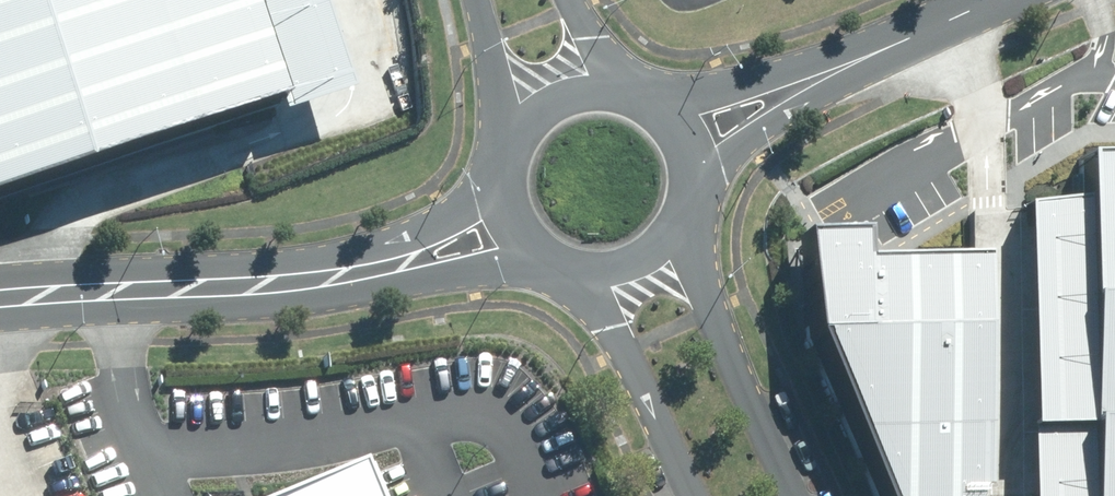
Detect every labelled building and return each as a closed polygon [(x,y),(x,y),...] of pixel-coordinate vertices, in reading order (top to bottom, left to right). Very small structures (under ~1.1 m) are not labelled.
[(273,103),(277,116),(350,92),(320,0),(0,0),(0,192),(273,103)] [(1020,198),(1026,495),(1114,495),(1114,152),(1082,151),(1088,201),(1020,198)] [(799,239),(809,340),(879,495),(972,495),(972,260),(861,261),(860,237),(799,239)] [(362,460),(278,495),(377,495),(362,460)]
